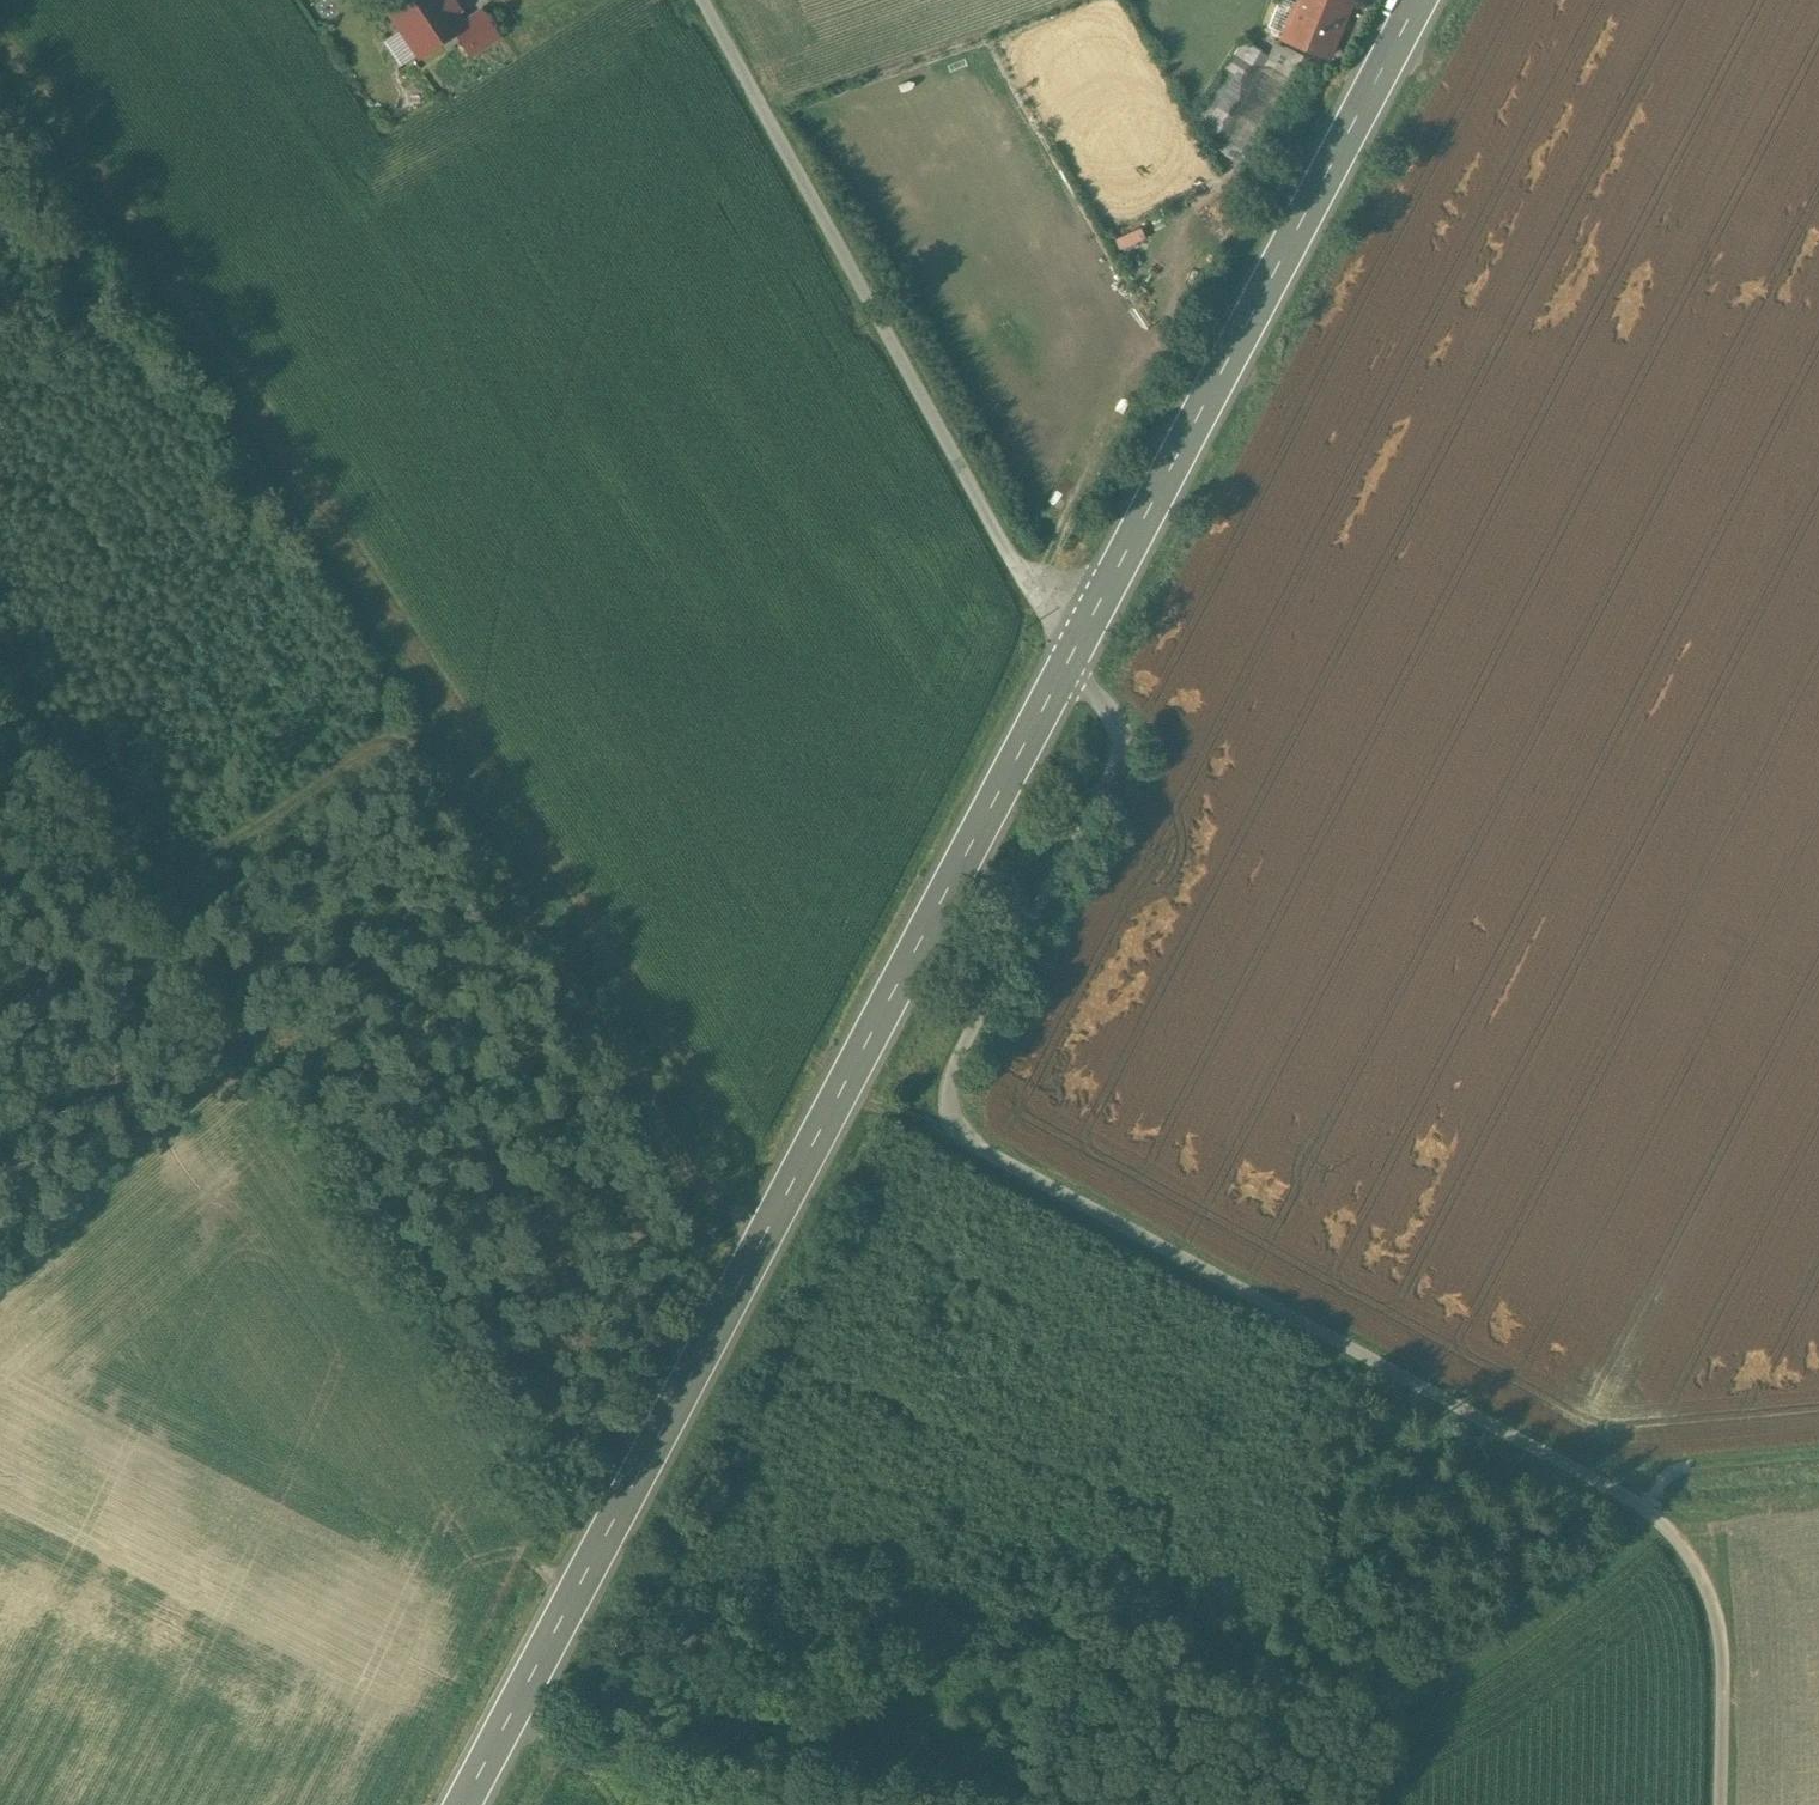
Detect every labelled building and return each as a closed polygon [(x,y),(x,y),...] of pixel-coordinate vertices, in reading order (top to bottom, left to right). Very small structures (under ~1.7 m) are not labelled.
[(394,7),(405,24),(401,26),(420,54),(456,30),(464,25),(462,22),(454,11),(458,8),(453,0),(404,0),(394,7)] [(1298,2),(1293,0),(1278,0),(1268,25),(1285,32),(1283,37),(1328,55),(1351,0),(1298,0),(1298,2)] [(481,10),(462,22),(464,25),(456,30),(472,54),(498,36),(481,10)] [(1255,76),(1226,60),(1196,116),(1214,126),(1207,139),(1244,159),(1302,52),(1276,38),(1255,76)]
